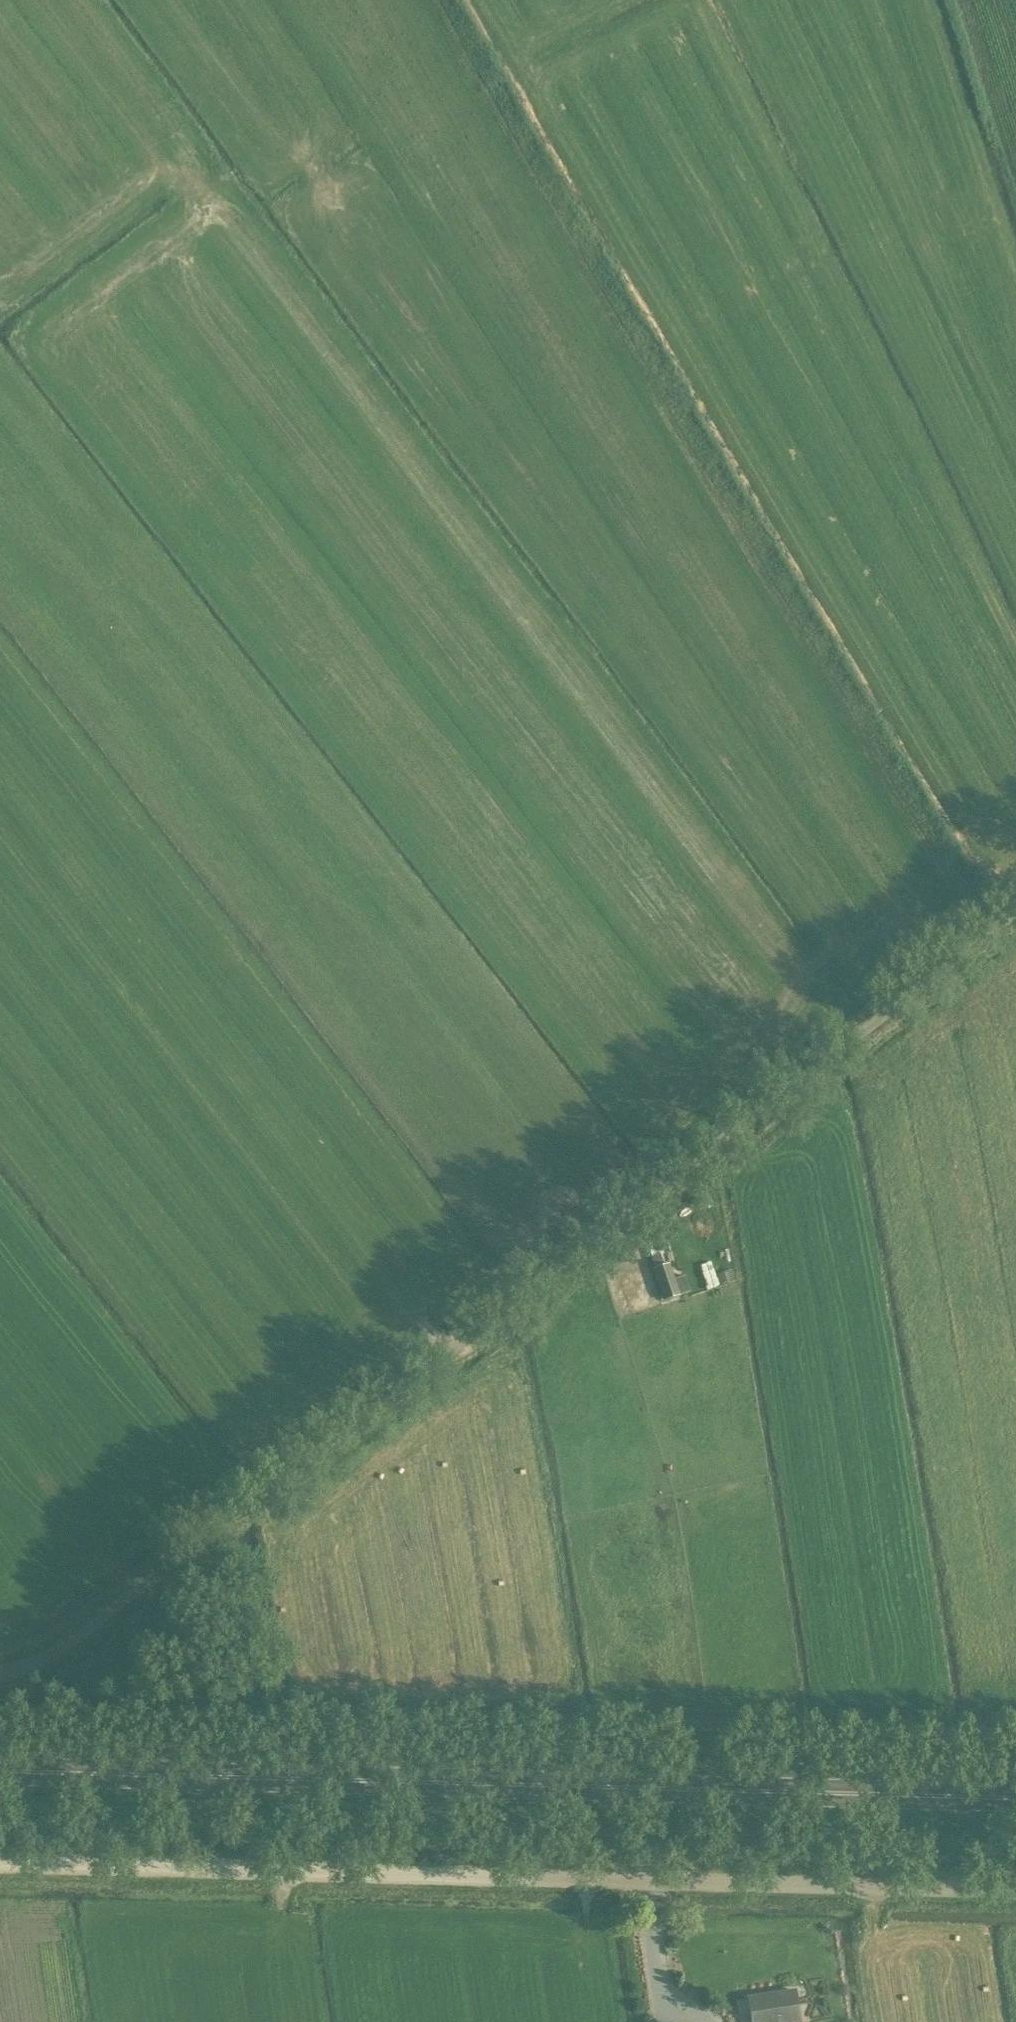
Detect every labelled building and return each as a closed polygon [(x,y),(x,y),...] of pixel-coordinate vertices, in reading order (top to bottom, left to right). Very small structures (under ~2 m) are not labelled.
[(664,1300),(679,1295),(669,1263),(653,1268),(664,1300)] [(731,1271),(716,1276),(719,1287),(734,1282),(731,1271)] [(795,1990),(748,1997),(752,2021),(800,2021),(795,1990)]
